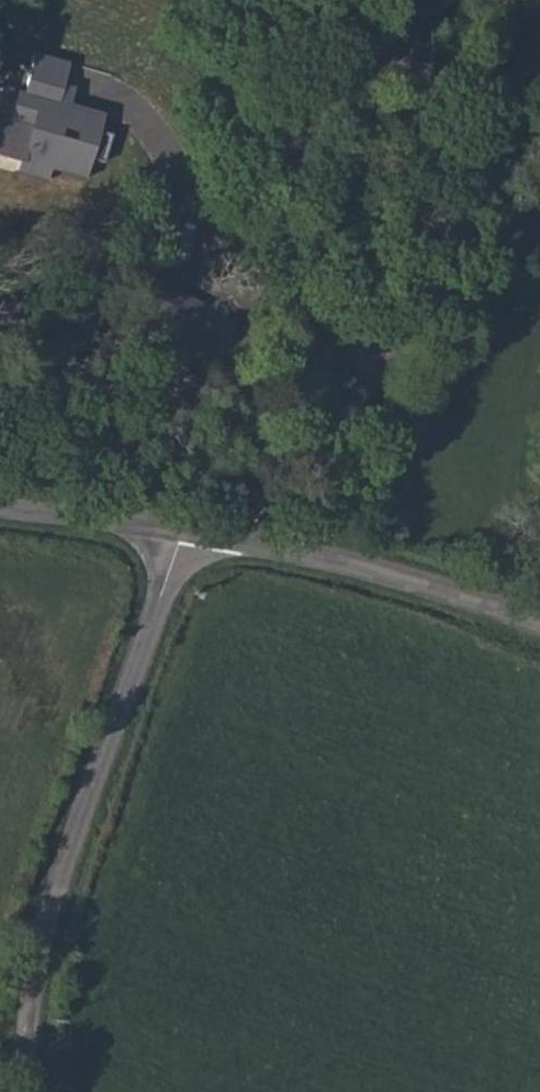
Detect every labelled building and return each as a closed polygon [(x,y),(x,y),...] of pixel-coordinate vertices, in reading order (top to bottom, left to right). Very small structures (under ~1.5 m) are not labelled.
[(32,40),(16,76),(0,70),(0,124),(13,131),(3,157),(31,171),(45,141),(79,157),(100,115),(47,90),(64,54),(32,40)] [(217,349),(235,313),(138,265),(120,302),(217,349)]
